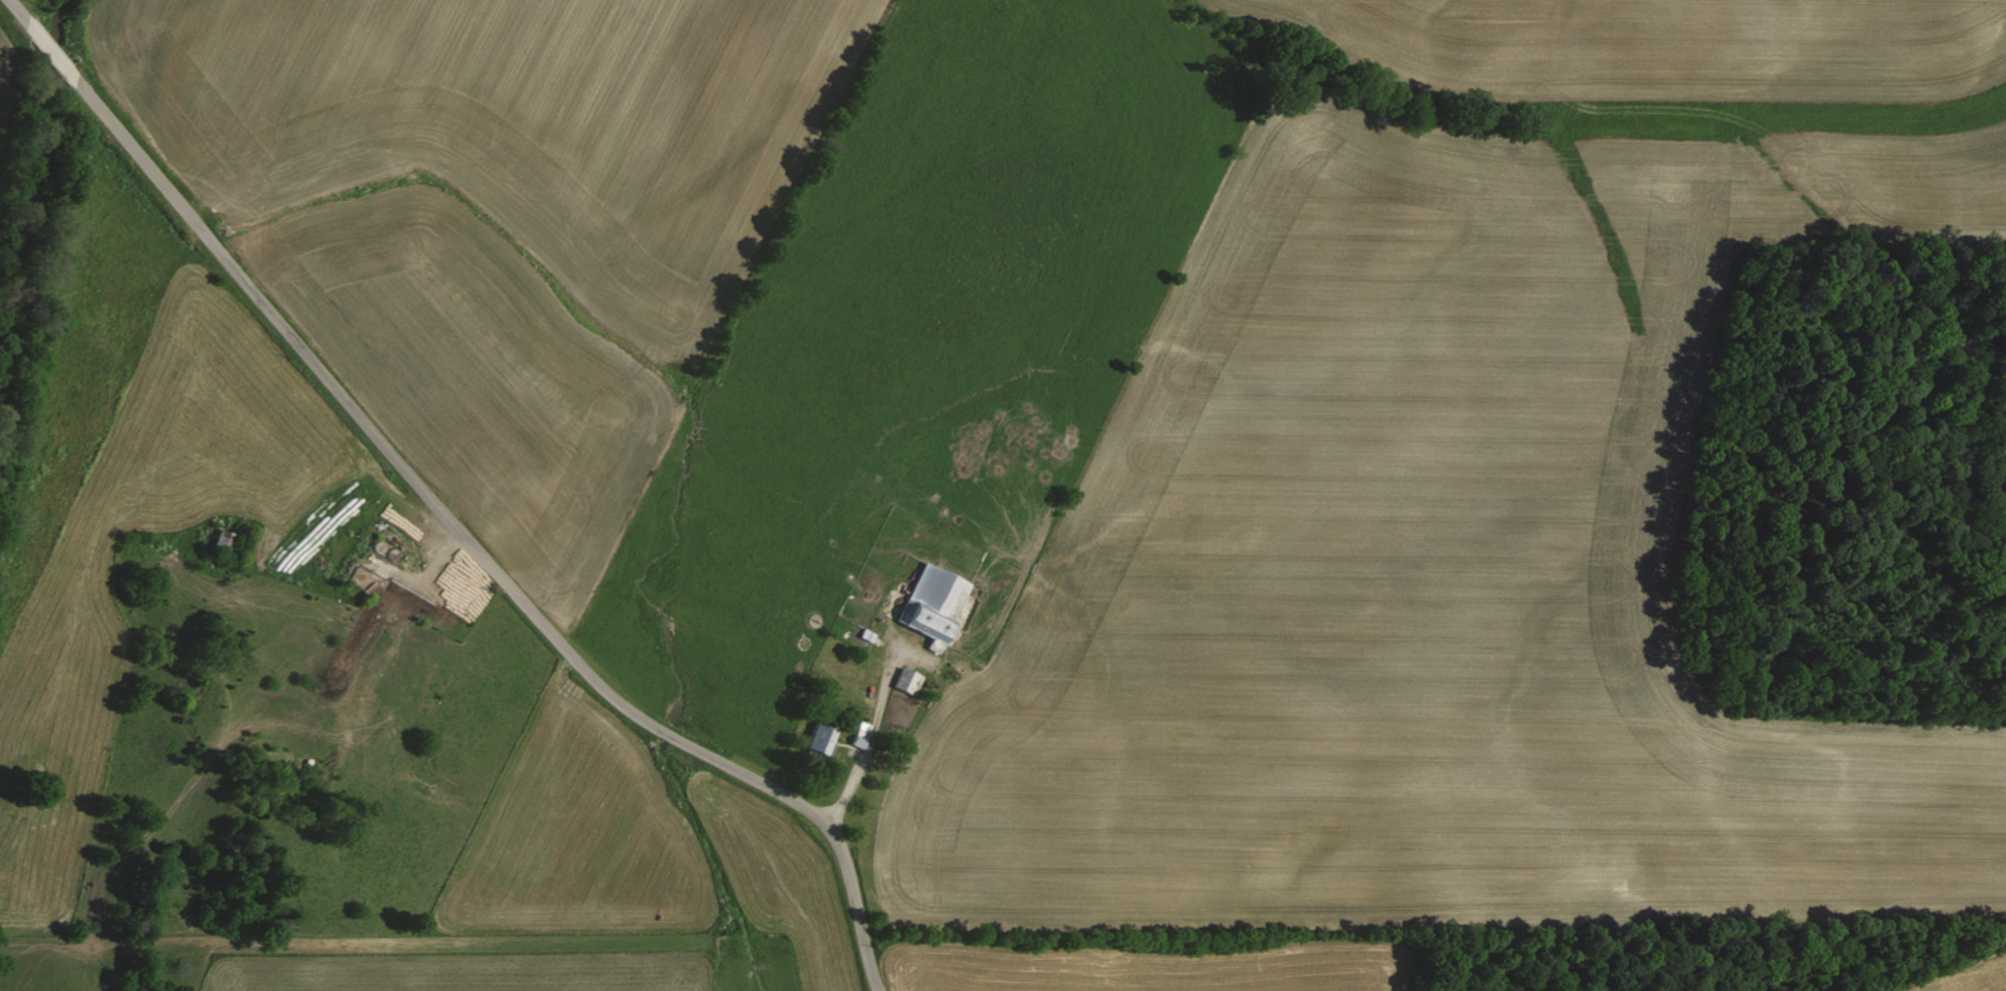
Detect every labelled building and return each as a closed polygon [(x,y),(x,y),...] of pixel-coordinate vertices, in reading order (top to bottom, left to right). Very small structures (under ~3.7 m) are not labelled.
[(900,622),(935,637),(930,649),(943,654),(947,644),(953,646),(963,624),(957,621),(974,582),(926,562),(900,622)] [(917,695),(925,674),(903,667),(895,687),(917,695)] [(853,744),(864,748),(873,725),(861,721),(853,744)] [(839,731),(818,723),(809,748),(829,756),(839,731)] [(432,735),(426,741),(419,733),(424,728),(432,735)]
